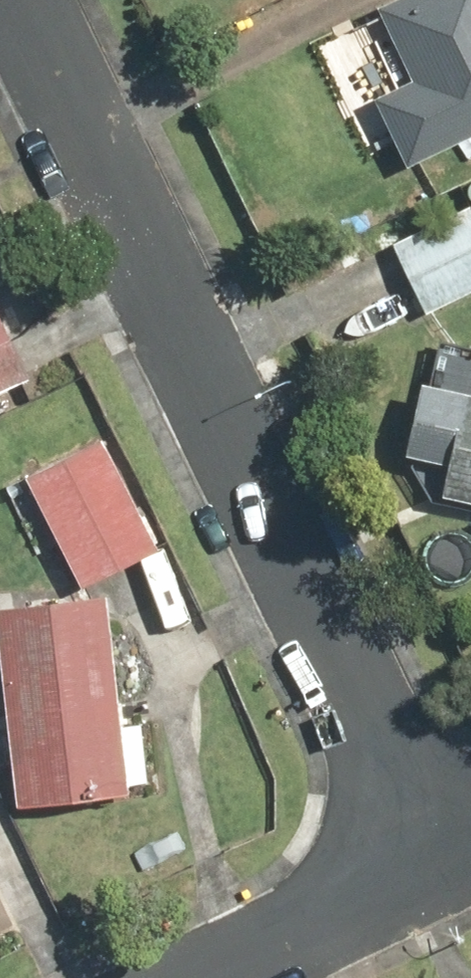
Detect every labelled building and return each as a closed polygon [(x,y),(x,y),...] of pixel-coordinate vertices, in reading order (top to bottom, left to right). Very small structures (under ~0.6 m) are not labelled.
[(411,168),(470,140),(470,0),(393,0),(380,6),(414,79),(377,96),(411,168)] [(469,204),(392,245),(429,315),(470,292),(470,208),(469,204)] [(33,393),(0,318),(0,407),(33,393)] [(425,377),(410,457),(448,464),(443,494),(470,500),(470,385),(425,377)] [(103,442),(29,480),(86,591),(160,553),(103,442)] [(112,598),(0,608),(18,809),(152,797),(146,722),(123,724),(112,598)]
